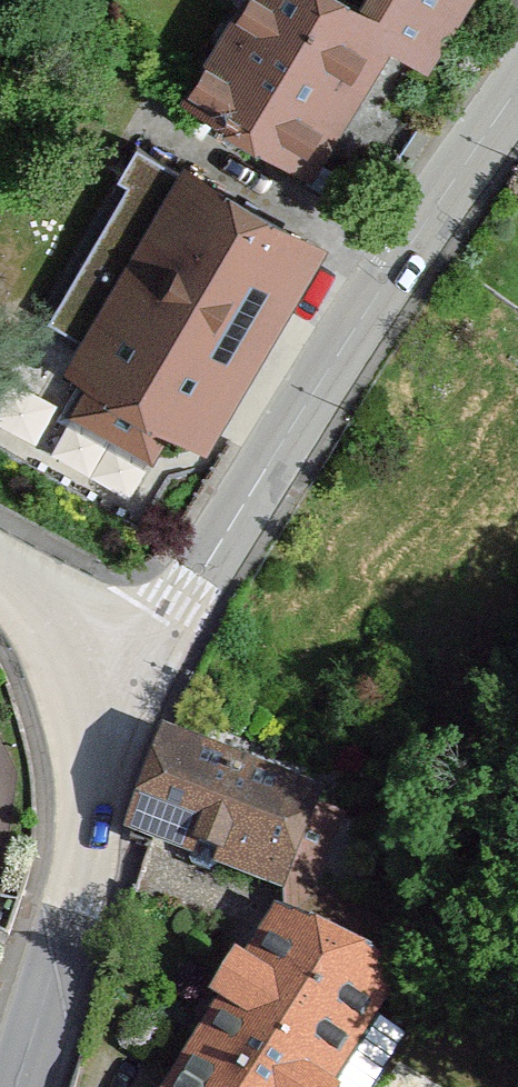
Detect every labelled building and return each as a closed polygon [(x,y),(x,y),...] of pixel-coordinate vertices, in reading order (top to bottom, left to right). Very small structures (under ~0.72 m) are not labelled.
[(432,50),(461,0),(373,0),(369,6),(358,0),(251,0),(197,94),(313,166),(318,158),(305,149),(345,83),(380,27),(393,34),(396,29),(432,50)] [(380,27),(358,64),(368,72),(393,34),(380,27)] [(186,165),(150,143),(49,308),(86,330),(186,165)] [(237,352),(271,300),(307,241),(186,165),(86,330),(73,349),(94,363),(168,411),(206,435),(211,429),(195,420),(237,352)] [(307,241),(271,300),(282,307),(319,247),(307,241)] [(168,411),(94,363),(70,399),(145,448),(168,411)] [(315,799),(170,741),(139,819),(202,846),(197,858),(201,867),(210,871),(217,874),(226,870),(231,858),(282,880),(294,852),(319,863),(339,816),(313,805),(315,799)] [(294,852),(282,880),(307,891),(319,863),(294,852)] [(309,894),(294,930),(374,965),(390,929),(309,894)] [(368,1009),(392,972),(374,965),(294,930),(281,924),(220,1017),(175,1086),(320,1086),(368,1009)] [(320,1086),(373,1086),(407,1032),(368,1009),(320,1086)]
